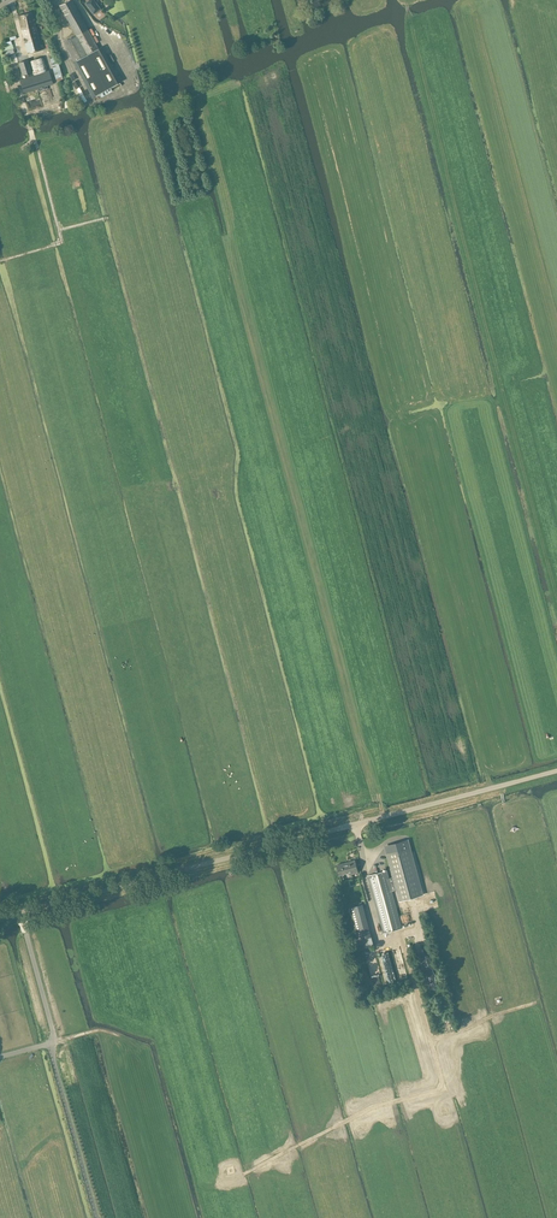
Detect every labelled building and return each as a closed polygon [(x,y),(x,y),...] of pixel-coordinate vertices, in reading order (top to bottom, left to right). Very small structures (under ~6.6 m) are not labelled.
[(98,48),(72,0),(69,0),(60,5),(76,35),(64,42),(74,62),(73,62),(92,96),(120,81),(101,47),(98,48)] [(100,9),(93,0),(89,0),(85,3),(93,14),(100,9)] [(33,12),(18,16),(21,27),(26,26),(26,24),(35,21),(33,12)] [(26,26),(21,27),(28,53),(44,49),(42,45),(41,45),(35,21),(26,24),(26,26)] [(17,39),(11,41),(5,43),(6,46),(4,47),(5,52),(14,49),(11,41),(17,39)] [(33,74),(48,70),(44,57),(29,61),(33,74)] [(56,79),(62,77),(58,62),(56,57),(50,58),(56,79)] [(22,74),(32,72),(28,60),(19,63),(22,74)] [(24,93),(53,84),(49,70),(20,79),(24,93)] [(386,870),(368,875),(384,933),(402,928),(392,891),(397,890),(400,901),(423,895),(410,847),(408,848),(406,841),(389,845),(391,852),(387,853),(393,877),(388,878),(386,870)] [(352,873),(358,872),(355,860),(337,865),(339,874),(351,871),(352,873)]
